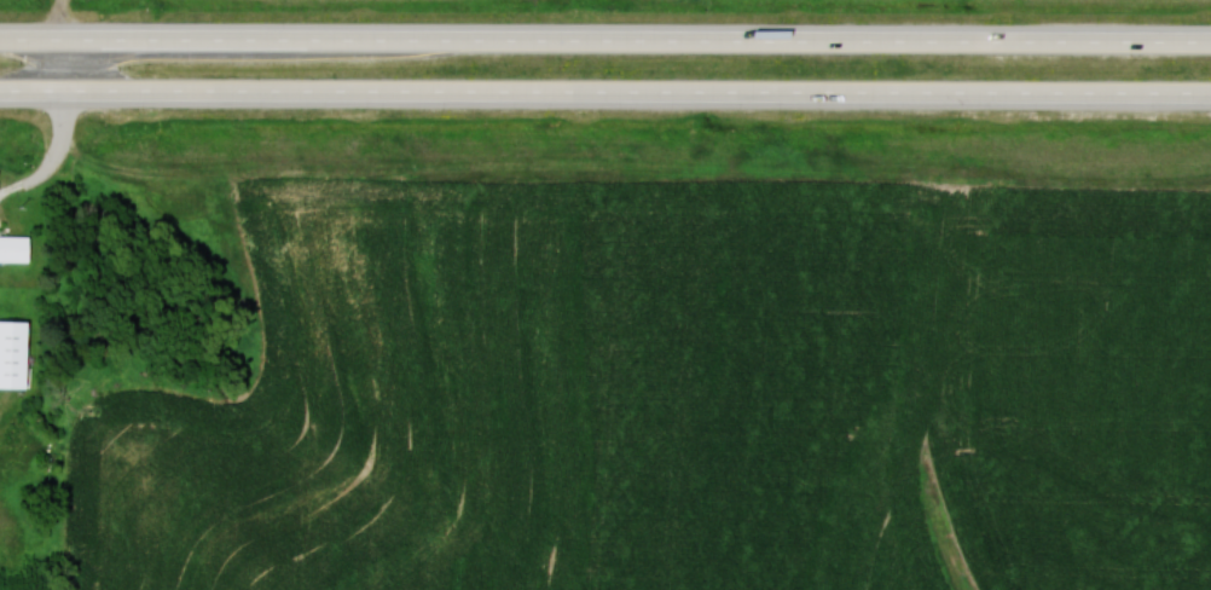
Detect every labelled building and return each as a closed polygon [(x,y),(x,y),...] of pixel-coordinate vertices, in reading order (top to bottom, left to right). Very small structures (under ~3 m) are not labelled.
[(31,263),(31,236),(0,236),(0,263),(31,263)] [(0,322),(0,389),(30,389),(30,322),(0,322)]
